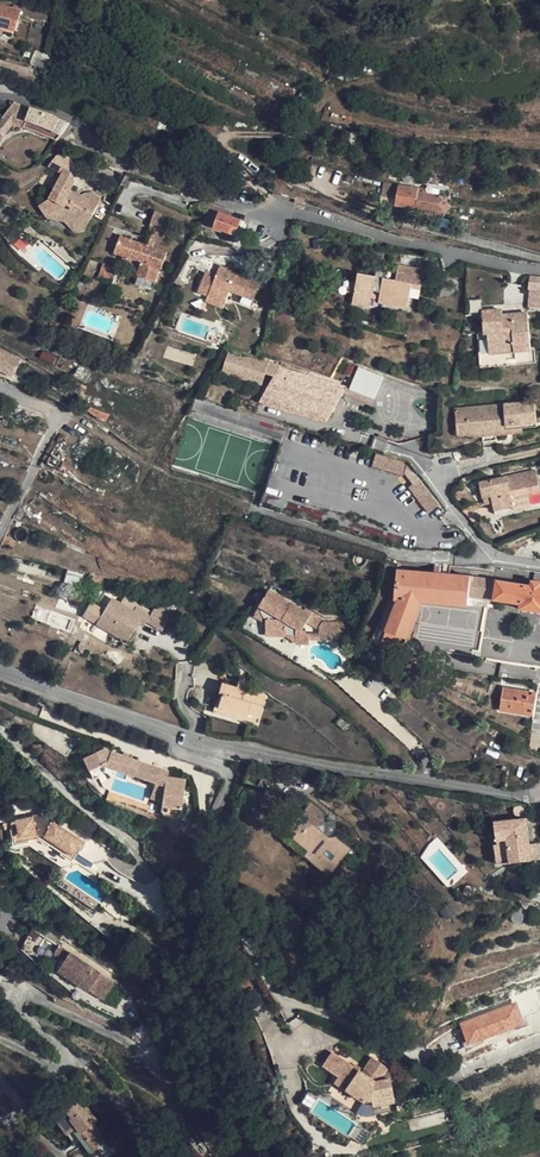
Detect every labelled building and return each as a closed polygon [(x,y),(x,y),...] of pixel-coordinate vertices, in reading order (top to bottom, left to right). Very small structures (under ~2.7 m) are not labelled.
[(13,9),(0,8),(0,32),(3,33),(4,28),(16,31),(21,11),(13,9)] [(51,55),(35,49),(30,62),(49,68),(51,55)] [(15,102),(12,106),(0,123),(0,132),(5,136),(14,124),(24,127),(26,120),(52,130),(62,135),(69,123),(53,114),(15,102)] [(52,130),(26,120),(24,127),(57,140),(62,135),(52,130)] [(74,162),(58,152),(48,166),(63,174),(50,199),(40,206),(48,218),(58,211),(75,220),(76,232),(85,232),(102,198),(95,194),(89,193),(83,194),(83,195),(72,190),(75,182),(73,173),(70,171),(74,162)] [(411,171),(410,171),(407,170),(405,172),(403,173),(402,176),(403,179),(404,181),(405,182),(407,183),(410,183),(412,182),(414,180),(415,177),(414,174),(413,172),(411,171)] [(295,183),(276,180),(274,195),(293,198),(295,183)] [(423,190),(400,186),(397,206),(446,214),(449,197),(422,193),(423,190)] [(200,205),(198,204),(194,204),(192,206),(192,208),(193,210),(195,212),(198,212),(201,209),(201,207),(200,205)] [(203,223),(215,228),(220,213),(209,209),(203,223)] [(75,220),(58,211),(48,218),(64,221),(76,232),(75,220)] [(174,217),(155,211),(150,226),(160,229),(168,233),(174,217)] [(220,213),(215,228),(222,231),(237,236),(242,221),(220,213)] [(221,233),(222,231),(215,228),(203,223),(202,226),(221,233)] [(160,229),(150,226),(144,244),(153,247),(160,229)] [(222,231),(221,233),(221,234),(236,240),(237,236),(222,231)] [(144,244),(121,236),(120,238),(117,237),(115,242),(118,243),(115,254),(142,263),(137,275),(139,276),(136,285),(151,290),(154,281),(156,282),(160,270),(162,270),(168,253),(153,247),(144,244)] [(118,268),(103,263),(99,277),(113,283),(118,268)] [(419,269),(399,265),(396,280),(358,273),(353,304),(371,307),(374,291),(381,292),(379,303),(408,308),(413,284),(422,286),(424,273),(423,271),(421,270),(419,269)] [(261,282),(220,266),(217,274),(207,271),(198,292),(209,296),(209,294),(227,300),(230,291),(245,297),(254,301),(261,282)] [(530,275),(529,288),(539,289),(539,276),(530,275)] [(529,288),(528,307),(539,307),(539,289),(529,288)] [(227,300),(209,294),(209,296),(206,301),(224,308),(227,300)] [(254,301),(245,297),(243,302),(252,306),(254,301)] [(503,315),(503,309),(482,311),(484,334),(487,333),(489,353),(531,350),(528,313),(503,315)] [(0,349),(0,370),(13,376),(21,360),(0,349)] [(266,374),(269,362),(258,358),(230,350),(222,374),(263,386),(266,374)] [(57,357),(44,351),(40,358),(54,364),(57,357)] [(281,366),(269,362),(266,374),(275,377),(281,366)] [(384,377),(359,367),(350,390),(374,399),(384,377)] [(346,387),(283,369),(274,383),(272,382),(264,395),(283,406),(286,402),(305,413),(308,409),(329,420),(346,387)] [(0,370),(0,376),(11,380),(13,376),(0,370)] [(281,409),(283,406),(264,395),(261,402),(272,407),(281,409)] [(304,416),(305,413),(286,402),(283,406),(281,409),(304,416)] [(537,424),(535,402),(510,404),(455,409),(457,433),(482,435),(496,433),(517,431),(522,431),(522,426),(537,424)] [(305,413),(304,416),(327,423),(329,420),(308,409),(305,413)] [(374,454),(371,467),(404,475),(407,461),(374,454)] [(425,506),(423,483),(408,463),(407,463),(404,473),(413,483),(409,488),(424,507),(425,506)] [(536,471),(480,483),(482,497),(492,495),(493,503),(495,513),(514,509),(513,505),(531,501),(530,493),(539,491),(539,487),(536,471)] [(439,504),(423,483),(425,506),(429,503),(433,509),(439,504)] [(493,503),(492,495),(482,497),(484,505),(493,503)] [(64,583),(79,587),(82,574),(67,570),(64,583)] [(470,576),(399,571),(397,600),(390,597),(379,628),(382,630),(379,639),(384,640),(381,646),(403,653),(421,602),(468,605),(469,597),(470,576)] [(103,577),(91,574),(86,585),(98,590),(103,577)] [(494,600),(497,581),(497,578),(474,575),(473,577),(471,597),(494,600)] [(497,581),(494,600),(522,604),(521,608),(539,611),(539,583),(532,582),(531,586),(497,581)] [(312,615),(270,590),(260,607),(261,608),(261,610),(261,611),(262,613),(263,615),(264,616),(265,617),(266,619),(266,623),(267,636),(288,636),(288,634),(297,634),(297,642),(297,644),(310,644),(310,641),(319,641),(319,628),(323,622),(312,616),(312,615)] [(123,605),(112,599),(100,619),(115,627),(112,633),(128,642),(139,623),(144,626),(150,617),(134,607),(128,615),(120,611),(123,605)] [(36,604),(31,616),(69,633),(75,620),(36,604)] [(150,618),(147,622),(162,632),(172,616),(156,607),(150,618)] [(261,608),(260,607),(255,616),(266,623),(266,619),(265,617),(264,616),(263,615),(262,613),(261,611),(261,610),(261,608)] [(339,640),(339,622),(323,622),(319,628),(319,641),(339,640)] [(297,634),(288,634),(288,636),(297,642),(297,634)] [(248,682),(240,680),(237,688),(245,690),(248,682)] [(237,688),(222,684),(213,712),(246,722),(248,714),(260,717),(267,696),(245,690),(237,688)] [(537,693),(503,688),(500,710),(534,715),(537,693)] [(499,729),(488,723),(485,730),(495,737),(499,729)] [(532,731),(531,742),(535,743),(539,744),(539,732),(536,732),(532,731)] [(123,755),(105,749),(84,758),(89,772),(103,765),(134,777),(134,776),(149,781),(155,766),(129,757),(123,755)] [(149,781),(154,782),(165,787),(167,777),(168,777),(170,771),(155,766),(149,781)] [(218,772),(207,769),(204,777),(210,779),(209,784),(224,788),(228,774),(224,773),(221,782),(215,780),(218,772)] [(224,773),(218,771),(218,772),(215,780),(221,782),(224,773)] [(168,777),(167,777),(165,787),(161,811),(165,815),(176,817),(182,814),(187,780),(168,777)] [(159,802),(165,787),(154,782),(151,790),(149,798),(159,802)] [(324,811),(312,801),(281,837),(304,856),(328,877),(352,848),(337,836),(336,821),(325,822),(324,811)] [(60,823),(42,811),(38,816),(37,815),(33,816),(34,818),(16,821),(20,837),(38,833),(38,835),(43,834),(45,835),(44,836),(73,855),(75,852),(94,864),(107,861),(83,846),(85,843),(58,826),(60,823)] [(530,844),(527,819),(496,823),(499,843),(494,844),(497,864),(532,861),(532,860),(530,844)] [(530,844),(532,860),(539,859),(539,843),(530,844)] [(457,912),(450,903),(439,911),(446,921),(457,912)] [(115,983),(60,946),(55,953),(65,960),(58,970),(103,1001),(115,983)] [(516,1001),(516,1004),(523,1023),(539,1016),(539,991),(516,1001)] [(523,1023),(516,1004),(463,1024),(470,1043),(523,1023)] [(340,1062),(327,1082),(355,1100),(364,1099),(365,1105),(385,1102),(382,1080),(372,1081),(371,1077),(378,1066),(365,1057),(355,1072),(340,1062)] [(109,1064),(102,1058),(98,1063),(104,1069),(109,1064)] [(83,1108),(76,1100),(63,1108),(70,1118),(94,1151),(106,1142),(93,1124),(97,1121),(86,1106),(83,1108)] [(94,1151),(70,1118),(65,1122),(89,1154),(94,1151)]
